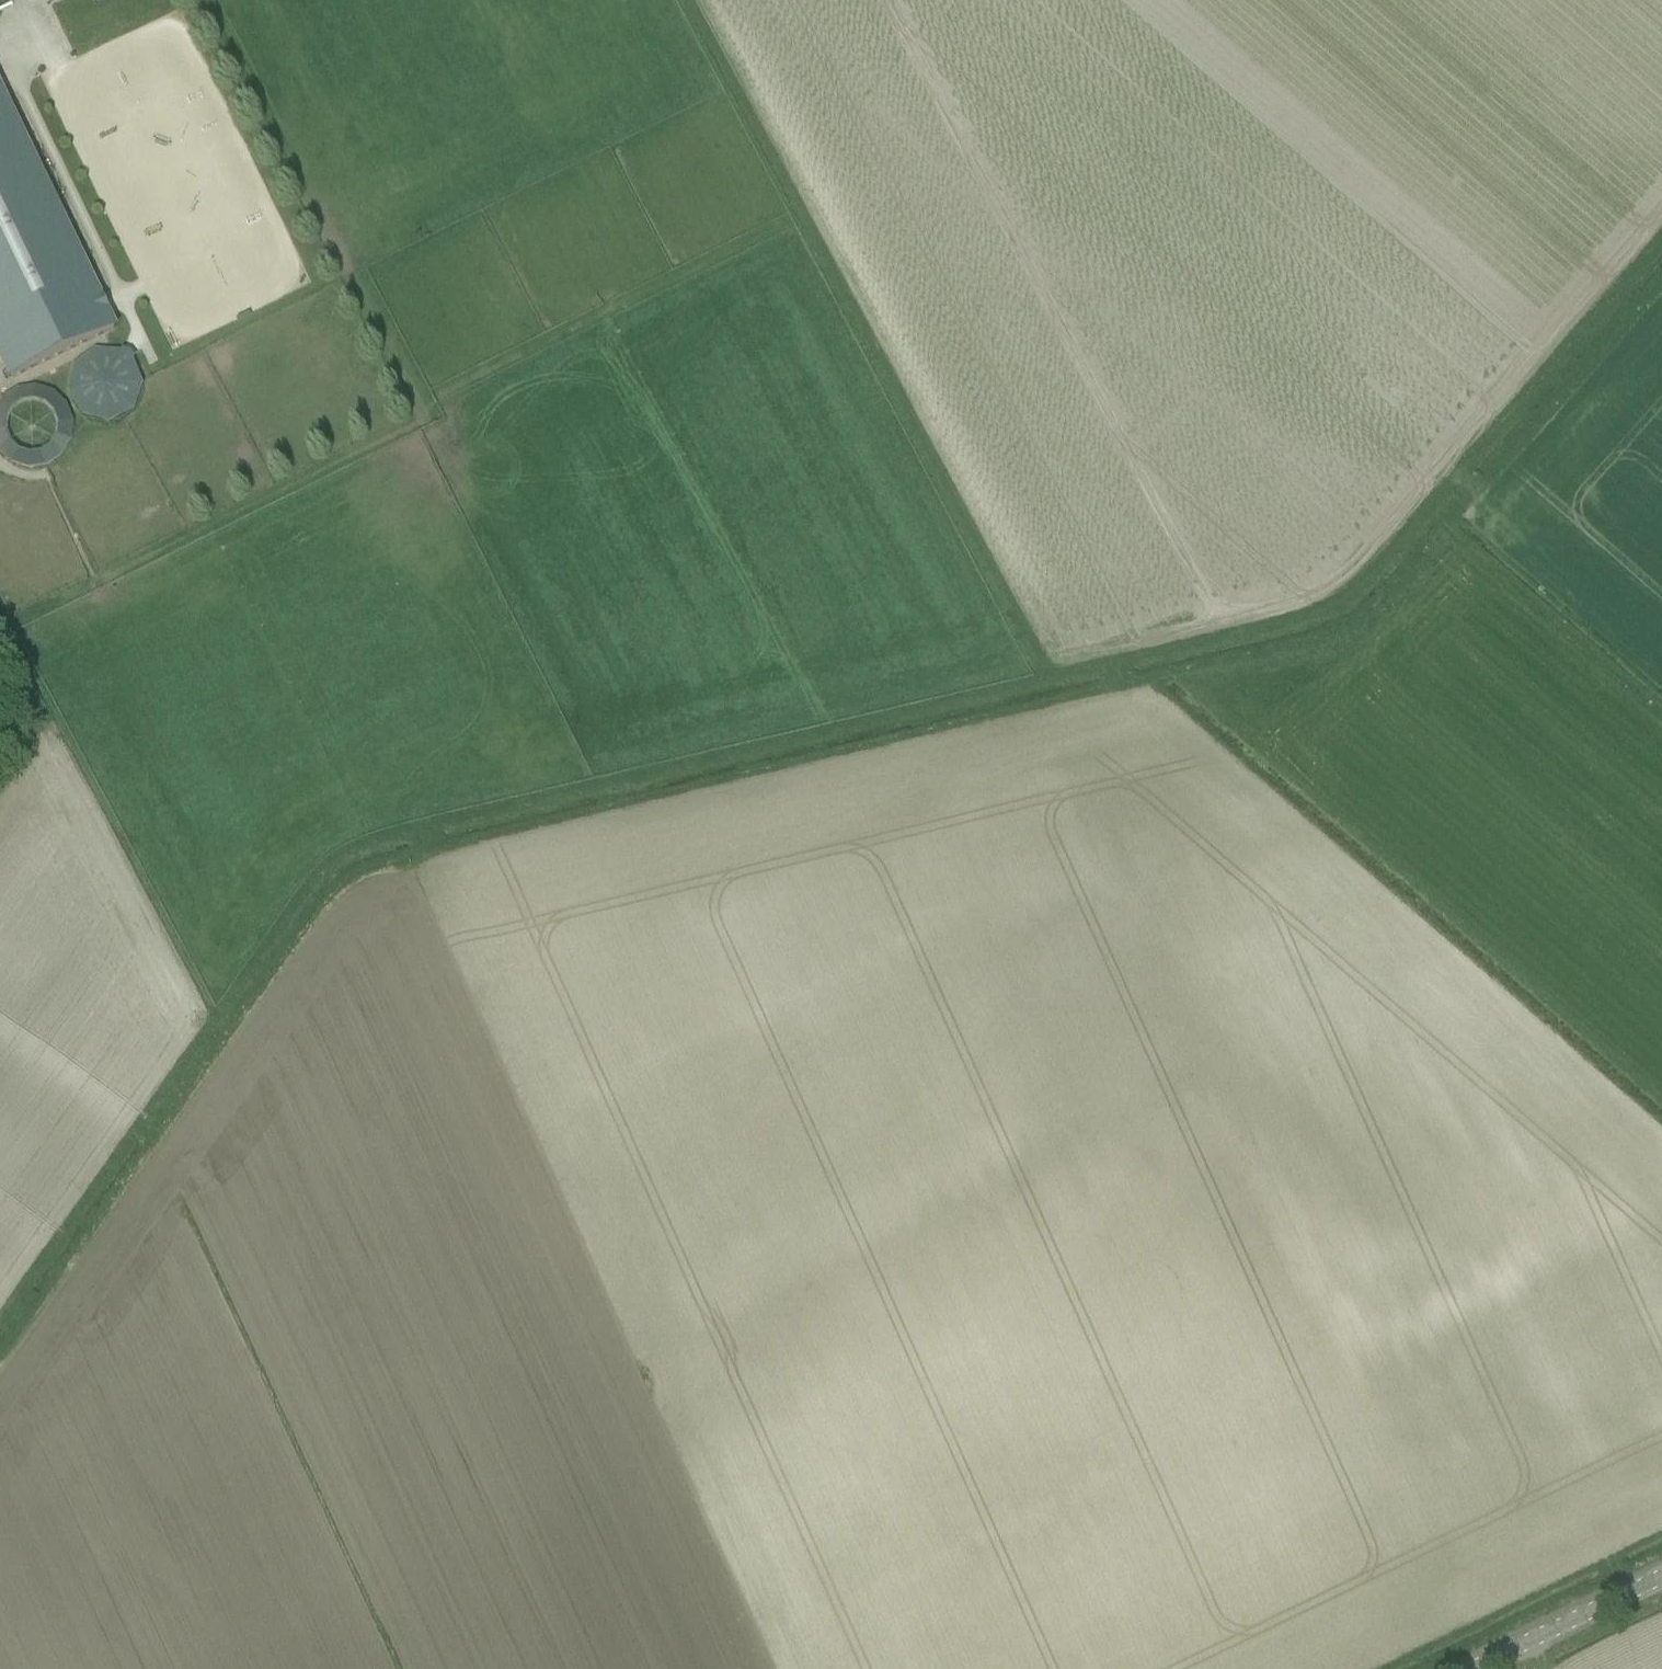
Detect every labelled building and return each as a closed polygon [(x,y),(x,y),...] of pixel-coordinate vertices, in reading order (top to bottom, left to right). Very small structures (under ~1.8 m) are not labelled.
[(0,90),(0,350),(14,379),(115,330),(0,90)] [(76,422),(24,384),(0,416),(0,447),(37,474),(76,422)]
